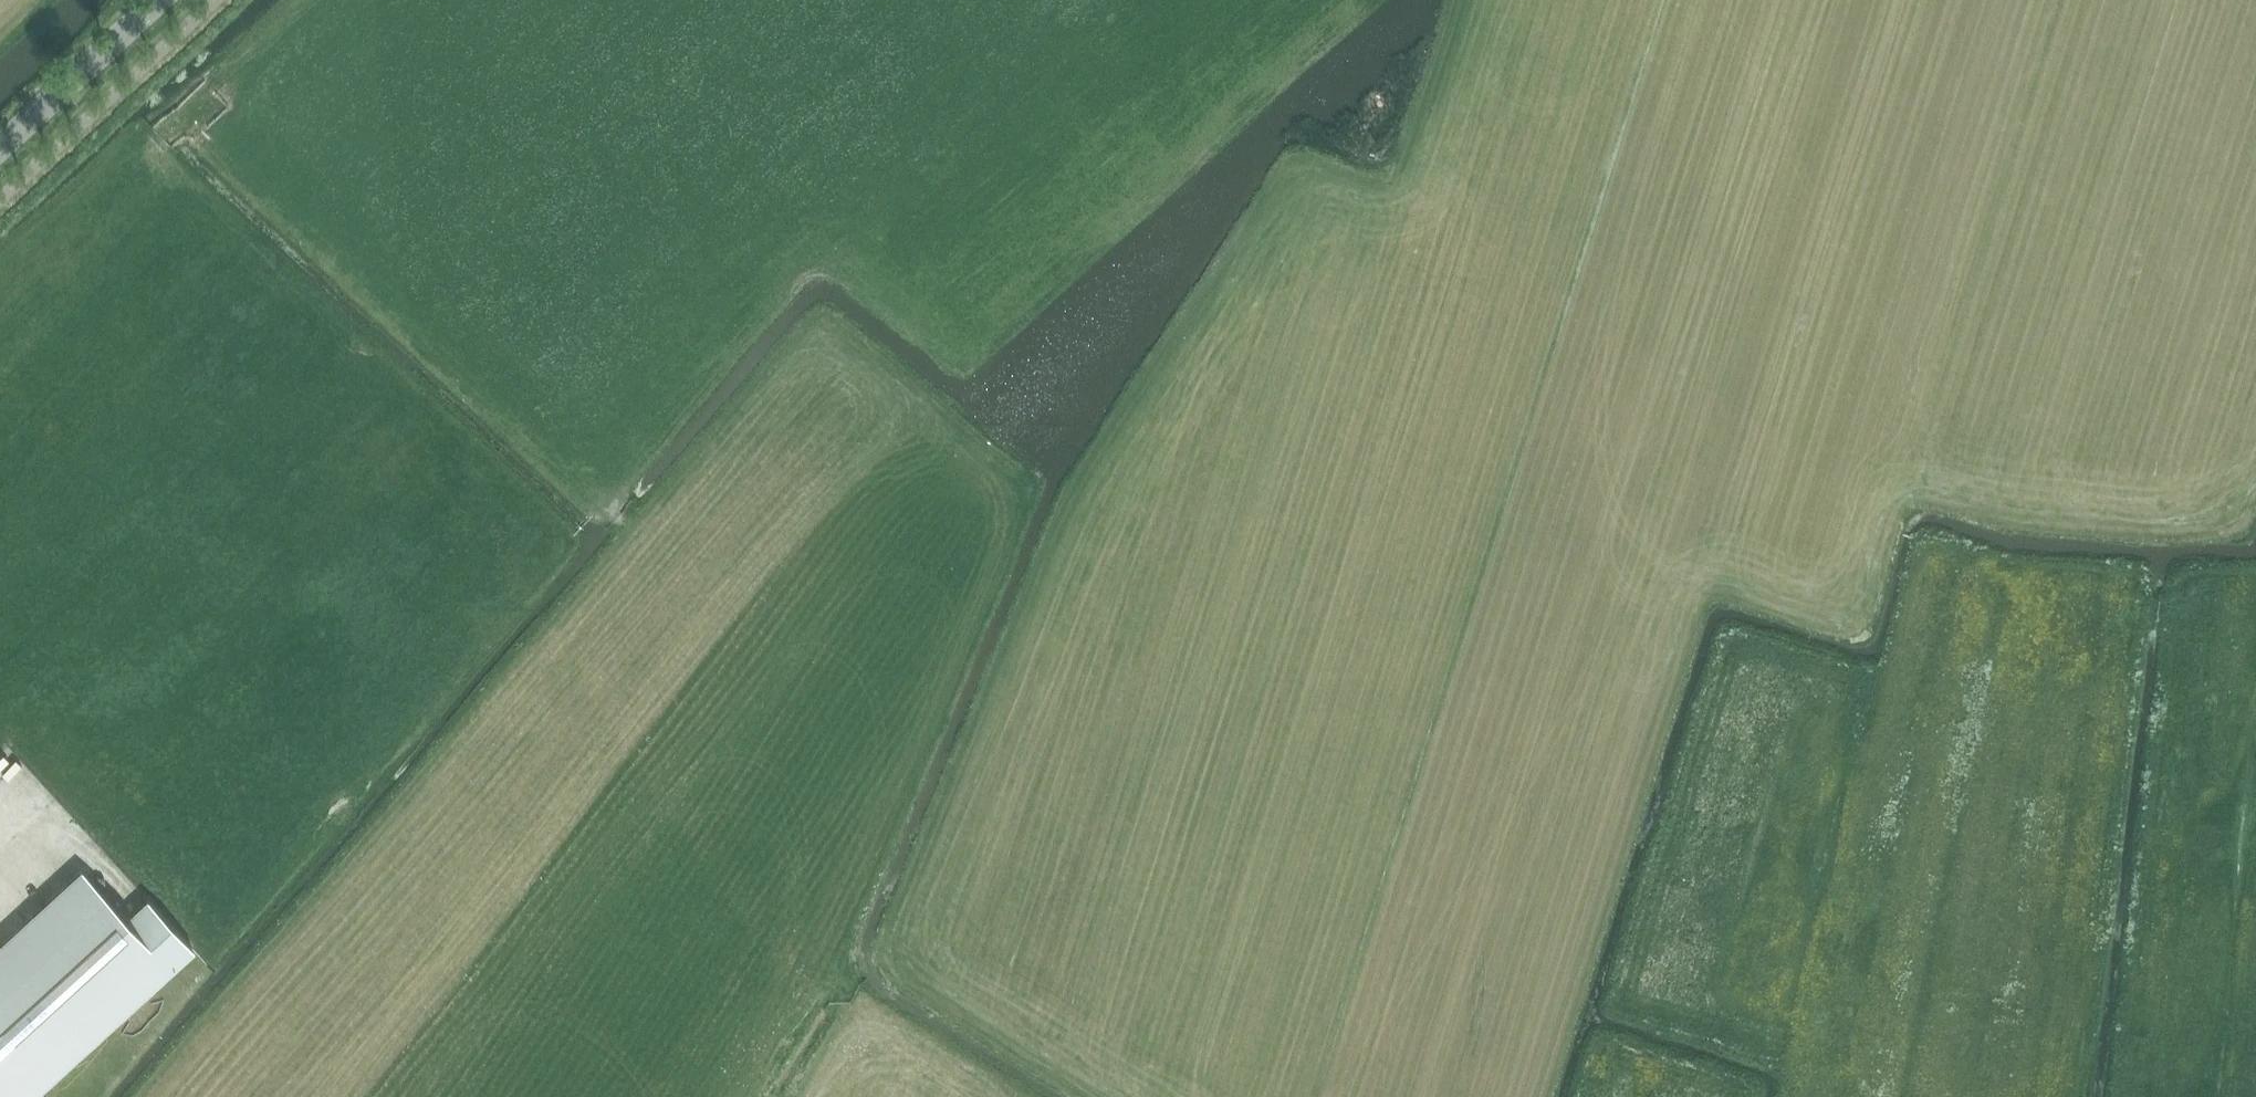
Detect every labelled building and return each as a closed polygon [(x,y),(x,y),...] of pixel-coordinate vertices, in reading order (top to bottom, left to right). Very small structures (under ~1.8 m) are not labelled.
[(171,967),(82,870),(0,944),(0,1096),(30,1096),(171,967)]
